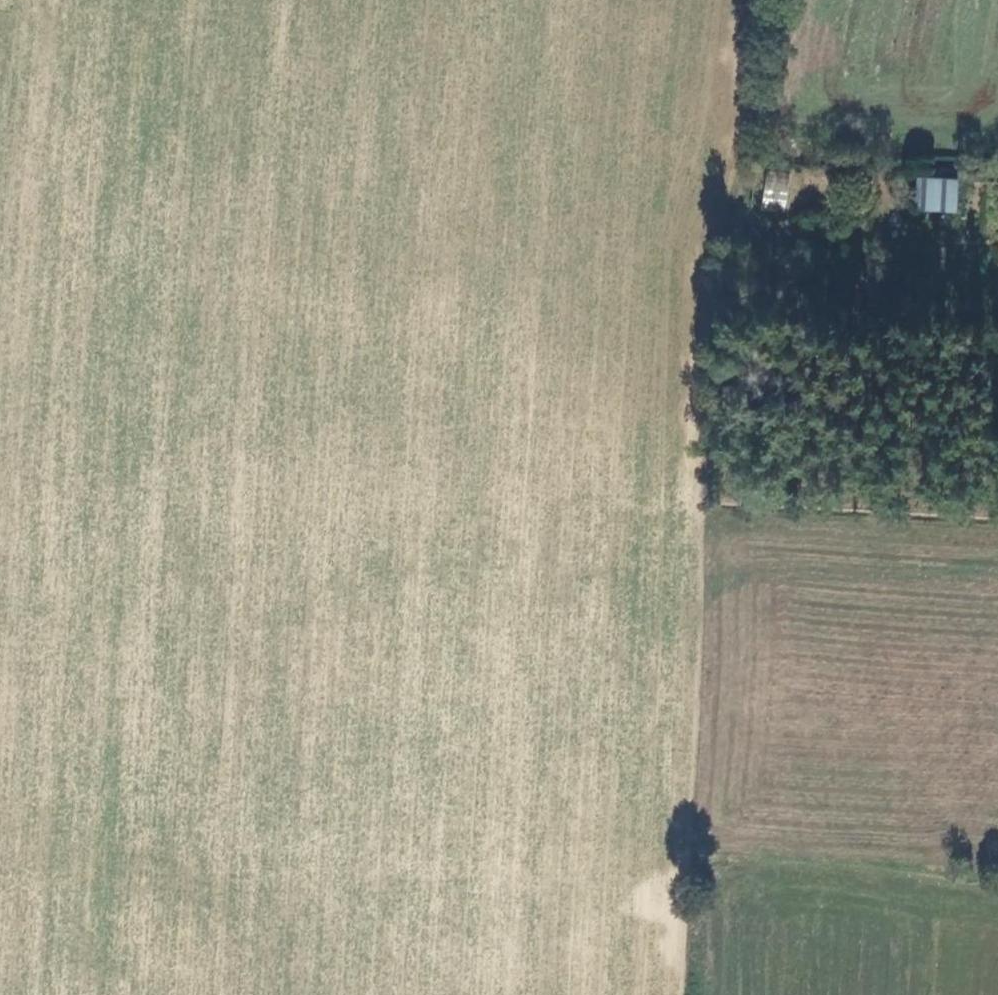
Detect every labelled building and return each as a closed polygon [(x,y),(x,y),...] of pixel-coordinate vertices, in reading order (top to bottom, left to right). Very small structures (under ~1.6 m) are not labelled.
[(762,210),(787,211),(789,170),(764,169),(762,210)] [(968,184),(934,180),(933,193),(967,197),(968,184)]
